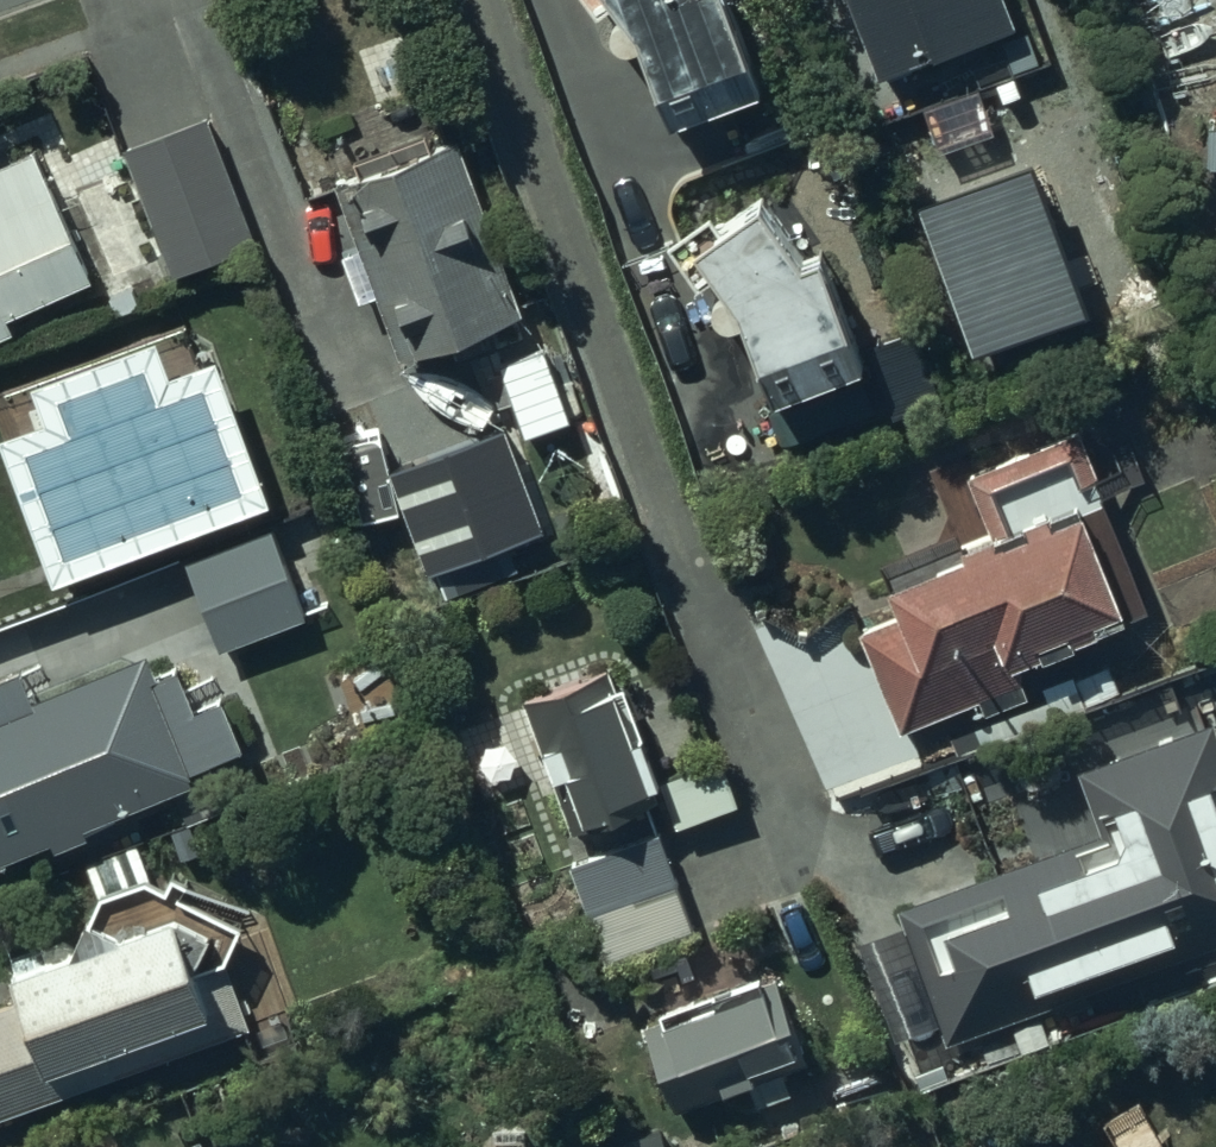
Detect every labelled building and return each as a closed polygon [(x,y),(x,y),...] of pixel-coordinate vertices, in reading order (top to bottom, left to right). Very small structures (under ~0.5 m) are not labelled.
[(605,1),(615,14),(605,23),(610,44),(634,42),(665,127),(761,91),(725,0),(588,0),(595,9),(605,1)] [(874,82),(1005,35),(992,0),(844,0),(874,82)] [(176,19),(90,53),(169,277),(257,243),(209,124),(216,121),(176,19)] [(336,195),(401,367),(525,321),(460,148),(336,195)] [(18,336),(10,317),(93,283),(40,153),(0,170),(0,343),(18,336)] [(1034,167),(920,209),(975,362),(1090,320),(1034,167)] [(794,259),(753,202),(717,229),(708,211),(666,240),(695,284),(705,275),(718,291),(708,297),(708,320),(736,319),(768,402),(858,368),(815,254),(794,259)] [(545,346),(498,363),(500,369),(488,373),(499,404),(510,401),(522,436),(569,420),(545,346)] [(58,594),(276,515),(221,364),(173,382),(161,347),(34,393),(49,432),(4,449),(58,594)] [(1076,427),(965,474),(985,527),(959,537),(954,525),(874,556),(896,612),(855,628),(894,727),(974,696),(980,711),(1024,693),(1011,661),(1147,608),(1076,427)] [(403,479),(447,600),(515,575),(509,557),(549,543),(511,440),(403,479)] [(187,569),(222,659),(311,624),(276,535),(187,569)] [(196,793),(189,777),(245,754),(226,709),(200,720),(183,679),(161,688),(151,664),(37,711),(24,680),(0,690),(0,874),(196,793)] [(612,684),(606,665),(559,675),(520,699),(566,825),(605,805),(607,812),(659,798),(651,779),(655,778),(621,682),(612,684)] [(1208,719),(1076,768),(1099,828),(895,906),(947,1042),(1215,940),(1215,739),(1208,719)] [(719,756),(657,779),(673,824),(735,801),(719,756)] [(690,927),(654,829),(567,861),(602,958),(690,927)] [(6,998),(0,1000),(0,1114),(248,1025),(224,961),(237,923),(248,912),(120,851),(90,913),(78,911),(62,947),(4,964),(6,998)] [(805,1058),(773,975),(757,981),(752,968),(708,985),(711,992),(638,1020),(672,1109),(805,1058)]
